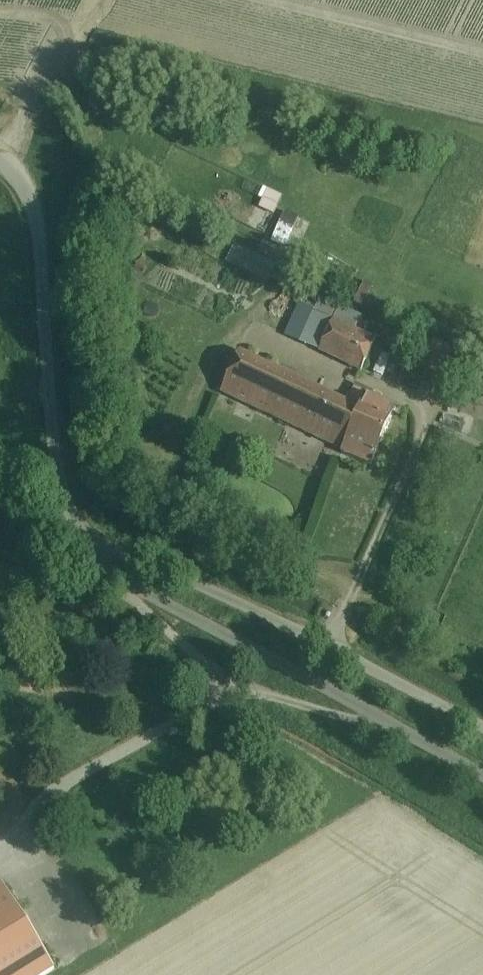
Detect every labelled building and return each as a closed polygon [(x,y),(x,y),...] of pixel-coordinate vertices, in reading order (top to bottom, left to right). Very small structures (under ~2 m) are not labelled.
[(267,188),(259,206),(272,212),(280,195),(267,188)] [(284,211),(271,242),(285,248),(298,217),(284,211)] [(360,292),(354,304),(362,308),(368,295),(360,292)] [(299,342),(319,352),(361,372),(376,340),(334,320),(313,311),(299,342)] [(371,465),(396,408),(366,394),(362,404),(358,402),(356,408),(240,353),(221,392),(342,450),(341,453),(371,465)] [(466,382),(463,389),(480,396),(482,389),(478,387),(479,382),(473,380),(472,384),(466,382)] [(9,579),(13,568),(0,564),(0,576),(9,579)] [(54,970),(2,885),(0,886),(0,974),(46,974),(54,970)]
